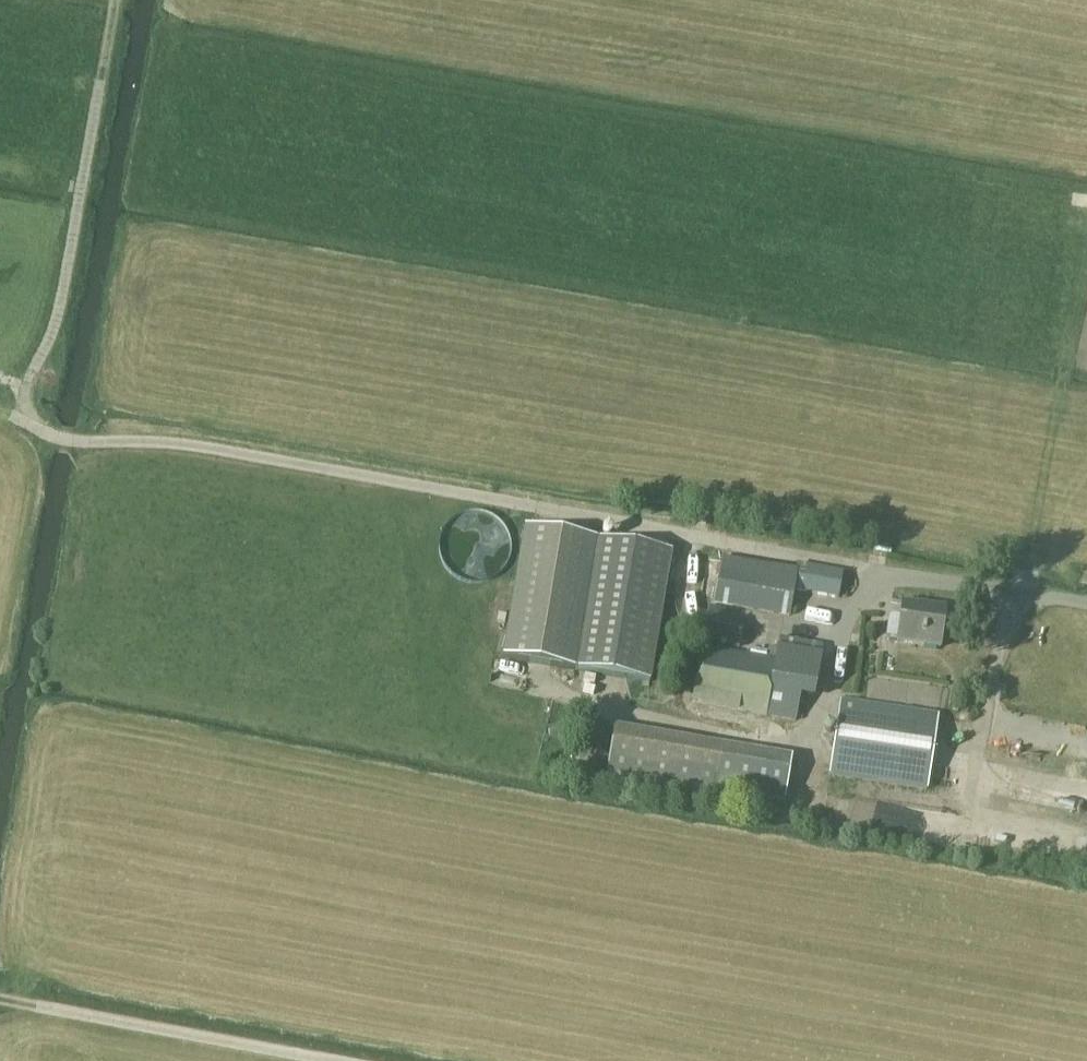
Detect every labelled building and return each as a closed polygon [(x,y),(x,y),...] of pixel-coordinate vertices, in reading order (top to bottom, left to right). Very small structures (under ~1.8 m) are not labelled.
[(577,671),(598,541),(525,529),(504,659),(577,671)] [(598,541),(577,671),(650,683),(671,553),(598,541)] [(790,616),(794,590),(797,570),(722,559),(714,603),(790,616)] [(798,562),(797,570),(794,590),(838,598),(843,569),(798,562)] [(897,639),(897,642),(939,648),(944,611),(902,605),(900,617),(888,616),(885,637),(897,639)] [(709,607),(703,641),(740,648),(744,623),(724,619),(726,610),(709,607)] [(693,702),(797,721),(801,697),(813,700),(824,646),(781,638),(777,662),(702,648),(693,702)] [(841,702),(831,775),(929,789),(939,716),(841,702)] [(608,723),(600,774),(783,803),(791,753),(608,723)] [(560,725),(548,726),(550,735),(561,734),(560,725)]
